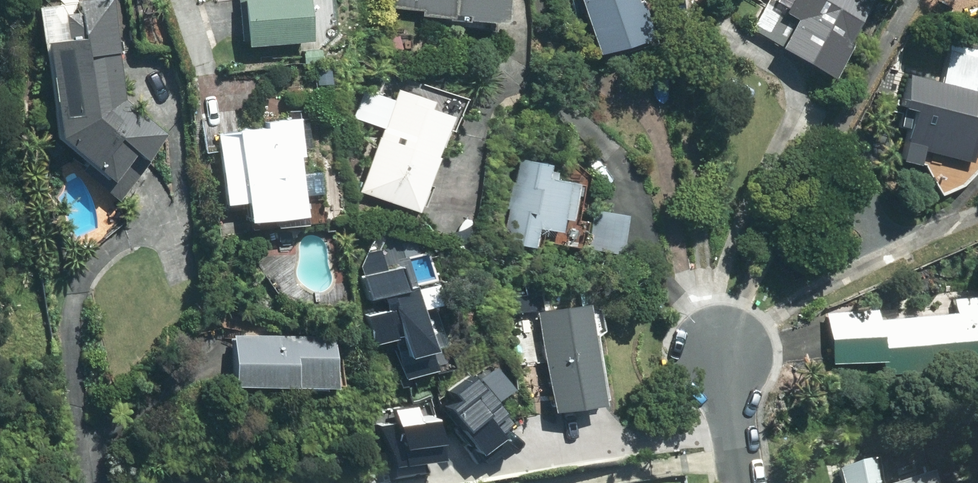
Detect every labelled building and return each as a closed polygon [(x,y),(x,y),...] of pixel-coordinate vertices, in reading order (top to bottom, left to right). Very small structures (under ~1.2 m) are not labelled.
[(114,0),(79,0),(80,11),(67,12),(60,3),(38,5),(42,40),(47,39),(57,133),(88,159),(80,168),(117,199),(152,157),(148,154),(166,132),(124,98),(114,0)] [(308,34),(306,0),(238,0),(241,39),(245,38),(246,43),(308,39),(308,34)] [(505,0),(390,0),(390,8),(421,10),(420,15),(442,17),(442,25),(491,29),(492,21),(503,22),(505,0)] [(655,37),(643,0),(641,0),(637,1),(636,0),(583,0),(600,54),(655,37)] [(768,1),(767,0),(761,0),(744,28),(826,77),(845,46),(842,44),(868,0),(768,0),(768,1)] [(951,39),(950,47),(947,46),(939,80),(903,73),(895,108),(907,111),(900,144),(965,158),(970,134),(977,136),(977,110),(976,109),(977,102),(972,100),(977,71),(977,45),(951,39)] [(304,62),(321,61),(320,49),(303,51),(304,62)] [(430,100),(394,89),(390,99),(361,89),(351,118),(381,128),(378,137),(375,136),(357,192),(416,212),(435,156),(433,155),(447,115),(427,108),(430,100)] [(248,220),(306,215),(301,156),(303,156),(303,147),(310,146),(307,108),(288,110),(288,118),(265,120),(265,127),(238,129),(239,131),(219,133),(225,202),(247,201),(248,220)] [(565,231),(574,181),(552,177),(554,164),(523,159),(508,241),(538,246),(542,227),(565,231)] [(623,254),(630,215),(591,208),(584,247),(623,254)] [(977,362),(977,295),(952,298),(952,312),(873,318),(872,307),(824,312),(828,362),(872,358),(873,371),(977,362)] [(602,403),(587,301),(537,309),(553,410),(602,403)] [(229,385),(333,388),(334,337),(230,335),(229,385)] [(872,463),(839,471),(842,482),(877,482),(872,463)]
